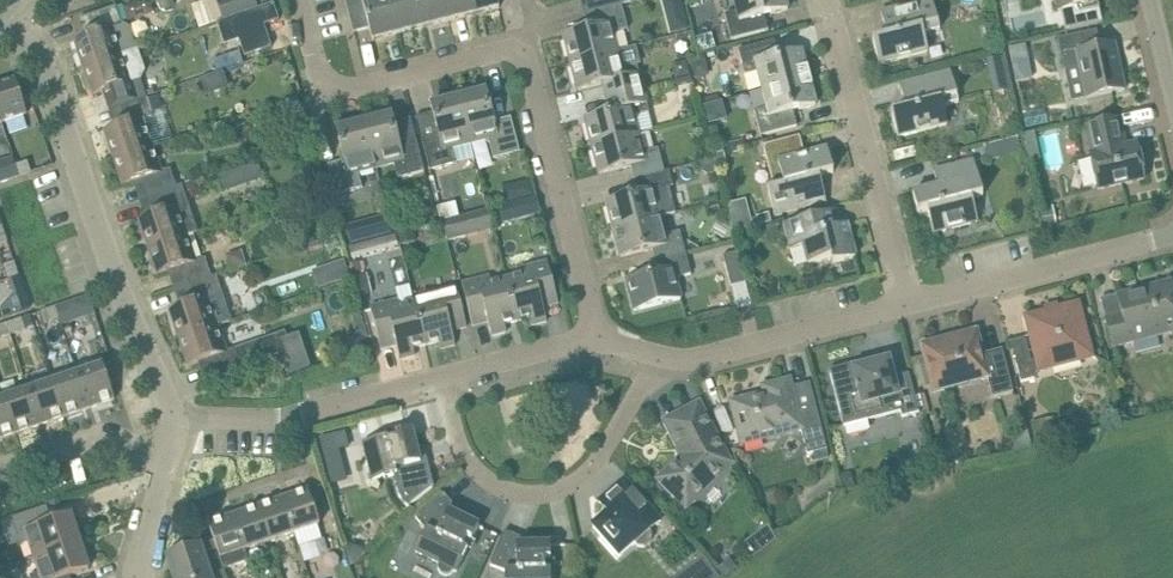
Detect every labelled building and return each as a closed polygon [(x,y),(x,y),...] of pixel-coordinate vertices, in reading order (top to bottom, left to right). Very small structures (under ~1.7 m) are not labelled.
[(218,1),(224,20),(259,8),(256,0),(220,0),(218,1)] [(354,32),(369,28),(373,40),(399,34),(390,0),(345,0),(354,32)] [(399,34),(424,27),(417,0),(390,0),(399,34)] [(424,27),(449,21),(443,0),(417,0),(424,27)] [(449,21),(474,14),(470,0),(443,0),(449,21)] [(474,14),(499,8),(497,0),(470,0),(474,14)] [(602,10),(622,5),(639,0),(599,0),(602,10)] [(667,20),(686,16),(682,0),(663,0),(667,20)] [(737,11),(725,13),(731,39),(768,31),(765,16),(788,10),(786,0),(735,0),(737,11)] [(879,64),(929,52),(924,34),(940,30),(932,0),(925,0),(881,12),(887,37),(873,41),(879,64)] [(1059,11),(1061,10),(1066,31),(1103,23),(1099,9),(1098,2),(1105,0),(1056,0),(1059,11)] [(564,35),(571,63),(617,51),(613,33),(628,29),(622,5),(602,10),(583,15),(584,15),(592,13),(596,27),(564,35)] [(74,40),(83,68),(138,50),(131,28),(123,25),(116,6),(89,15),(93,28),(84,31),(86,36),(74,40)] [(1116,57),(1118,56),(1115,43),(1101,46),(1097,30),(1074,35),(1058,38),(1065,69),(1080,66),(1087,98),(1125,90),(1120,68),(1118,68),(1116,57)] [(711,33),(697,37),(701,52),(715,48),(711,33)] [(758,71),(762,89),(809,77),(801,49),(779,55),(775,40),(739,49),(745,75),(758,71)] [(1025,45),(1009,48),(1012,62),(1028,59),(1025,45)] [(115,93),(119,106),(145,98),(139,80),(141,79),(145,71),(138,50),(83,68),(92,95),(104,91),(106,96),(115,93)] [(610,82),(613,96),(643,88),(637,65),(622,69),(617,51),(571,63),(578,91),(610,82)] [(705,77),(710,76),(705,55),(690,59),(696,84),(707,81),(705,77)] [(892,113),(898,137),(948,124),(943,106),(959,102),(951,71),(906,83),(899,84),(906,110),(892,113)] [(692,77),(675,81),(677,87),(694,83),(692,77)] [(809,77),(762,89),(767,107),(755,110),(761,136),(797,126),(793,111),(816,105),(809,77)] [(2,123),(27,115),(16,81),(0,87),(0,117),(2,123)] [(585,118),(592,146),(639,134),(634,116),(649,112),(643,88),(613,96),(617,110),(585,118)] [(486,90),(458,97),(470,144),(488,139),(493,159),(520,152),(511,117),(494,122),(486,90)] [(104,131),(114,159),(151,146),(142,118),(150,115),(150,114),(164,109),(159,95),(145,100),(145,98),(119,106),(124,119),(114,122),(116,127),(104,131)] [(470,144),(458,97),(431,104),(439,136),(422,140),(430,170),(456,164),(453,148),(470,144)] [(392,114),(364,122),(376,168),(394,163),(398,179),(424,172),(423,165),(417,142),(400,146),(392,114)] [(1090,155),(1098,189),(1144,179),(1137,144),(1125,147),(1118,118),(1087,125),(1093,154),(1090,155)] [(376,168),(364,122),(336,129),(345,160),(328,164),(336,195),(362,188),(358,173),(376,168)] [(1035,133),(1024,135),(1026,145),(1027,152),(1038,150),(1036,139),(1035,133)] [(631,166),(634,179),(665,172),(659,148),(643,152),(639,134),(592,146),(600,174),(631,166)] [(833,173),(827,149),(807,154),(801,136),(764,145),(773,182),(767,184),(775,215),(826,202),(819,176),(833,173)] [(145,184),(149,196),(174,187),(168,168),(159,171),(151,146),(114,159),(123,186),(134,182),(136,187),(145,184)] [(723,152),(714,154),(716,163),(725,161),(723,152)] [(248,165),(250,173),(269,168),(267,160),(248,165)] [(712,161),(700,164),(703,177),(716,174),(712,161)] [(933,171),(938,187),(913,194),(918,213),(927,211),(933,233),(978,222),(972,199),(983,196),(974,161),(933,171)] [(27,162),(16,166),(20,176),(31,172),(27,162)] [(16,166),(0,171),(0,183),(20,176),(16,166)] [(607,202),(614,230),(660,218),(655,199),(671,195),(665,172),(634,179),(638,193),(607,202)] [(148,247),(186,235),(197,231),(182,185),(174,188),(174,187),(149,196),(154,210),(144,213),(146,218),(139,220),(148,247)] [(704,188),(708,203),(721,200),(717,185),(704,188)] [(537,198),(511,204),(516,220),(541,214),(537,198)] [(713,205),(717,219),(730,215),(725,201),(713,205)] [(459,217),(456,203),(437,208),(440,221),(459,217)] [(784,224),(791,249),(803,246),(808,265),(832,259),(833,263),(856,257),(847,224),(839,226),(835,211),(784,224)] [(769,214),(756,217),(758,226),(771,222),(769,214)] [(459,217),(440,221),(446,242),(465,237),(459,217)] [(652,249),(656,263),(686,255),(685,251),(680,231),(665,235),(660,218),(614,230),(621,257),(652,249)] [(358,224),(346,227),(351,245),(363,242),(358,224)] [(413,229),(397,233),(399,244),(415,240),(413,229)] [(201,280),(211,276),(205,258),(194,261),(186,235),(148,247),(157,275),(169,271),(171,276),(180,273),(184,285),(201,280)] [(348,249),(352,260),(398,246),(395,235),(348,249)] [(723,256),(725,263),(731,286),(745,283),(737,252),(723,256)] [(686,255),(656,263),(659,272),(627,280),(635,311),(681,299),(676,278),(691,274),(686,255)] [(344,261),(313,271),(318,289),(350,278),(344,261)] [(4,265),(9,280),(19,277),(14,262),(4,265)] [(521,276),(506,280),(517,322),(530,318),(532,325),(546,321),(543,307),(558,303),(547,262),(519,269),(521,276)] [(170,311),(179,338),(218,326),(210,301),(218,298),(211,276),(201,280),(206,293),(179,302),(181,307),(170,311)] [(19,277),(9,280),(14,294),(24,291),(19,277)] [(517,322),(506,280),(492,284),(490,277),(461,284),(467,303),(473,326),(488,322),(492,335),(506,331),(505,325),(517,322)] [(1118,300),(1122,314),(1105,318),(1111,342),(1113,348),(1161,335),(1159,330),(1172,326),(1172,287),(1171,280),(1146,287),(1148,292),(1118,300)] [(430,300),(415,304),(426,345),(438,342),(440,349),(455,345),(452,331),(467,327),(456,285),(428,293),(430,300)] [(426,345),(415,304),(401,307),(399,300),(370,308),(381,349),(396,345),(400,359),(415,355),(413,348),(426,345)] [(70,302),(56,307),(59,317),(73,313),(70,302)] [(1017,365),(1021,382),(1035,379),(1040,369),(1091,356),(1078,305),(1060,309),(1059,309),(1058,310),(1054,307),(1049,309),(1046,313),(1045,313),(1027,318),(1033,341),(1038,360),(1017,365)] [(59,317),(56,307),(41,312),(45,322),(59,317)] [(362,310),(351,313),(357,333),(352,346),(365,352),(371,339),(362,310)] [(21,319),(6,324),(10,335),(25,330),(21,319)] [(6,324),(0,326),(0,338),(10,335),(6,324)] [(218,326),(179,338),(188,366),(209,359),(215,377),(242,368),(236,349),(227,352),(218,326)] [(934,392),(987,378),(992,398),(1013,392),(1002,349),(983,354),(977,331),(922,345),(934,392)] [(299,334),(281,340),(293,374),(310,368),(299,334)] [(829,370),(835,393),(844,426),(901,411),(902,417),(919,412),(909,373),(893,377),(889,360),(855,369),(854,363),(829,370)] [(103,365),(78,374),(90,408),(115,400),(103,365)] [(78,374),(54,382),(65,416),(90,408),(78,374)] [(770,392),(731,402),(742,444),(801,429),(807,454),(827,449),(822,427),(810,382),(792,387),(790,380),(768,385),(770,392)] [(54,382),(29,391),(41,425),(65,416),(54,382)] [(29,391),(4,399),(16,433),(41,425),(29,391)] [(0,400),(0,439),(16,433),(4,399),(0,400)] [(683,456),(659,480),(686,507),(730,463),(710,425),(699,404),(665,422),(683,456)] [(333,428),(312,434),(316,447),(337,441),(333,428)] [(398,440),(389,442),(388,437),(363,443),(369,466),(373,481),(394,475),(399,496),(408,507),(415,501),(434,486),(425,475),(430,471),(426,456),(419,458),(412,430),(397,435),(398,440)] [(593,527),(619,557),(636,543),(638,546),(644,547),(652,540),(652,534),(649,531),(661,521),(640,497),(624,479),(599,501),(609,513),(593,527)] [(308,490),(283,498),(295,533),(320,524),(308,490)] [(416,551),(439,563),(438,567),(439,571),(443,574),(447,575),(451,574),(454,570),(457,572),(479,526),(454,514),(457,509),(444,494),(416,517),(426,530),(416,551)] [(283,498),(259,507),(270,541),(295,533),(283,498)] [(259,507),(234,515),(246,550),(270,541),(259,507)] [(29,543),(34,556),(80,541),(71,515),(47,523),(42,508),(11,519),(20,546),(29,543)] [(214,541),(217,549),(224,569),(249,561),(246,550),(234,515),(209,524),(214,541)] [(505,572),(505,577),(551,577),(551,544),(523,544),(523,538),(504,531),(495,553),(490,565),(505,572)] [(31,577),(66,577),(65,577),(89,569),(80,541),(34,556),(39,572),(30,576),(31,577)] [(166,557),(173,577),(208,566),(203,553),(217,549),(214,541),(201,545),(166,557)] [(350,545),(345,547),(350,564),(356,565),(368,553),(364,549),(350,545)] [(675,577),(719,577),(703,557),(675,577)] [(173,577),(212,577),(208,566),(173,577)]
